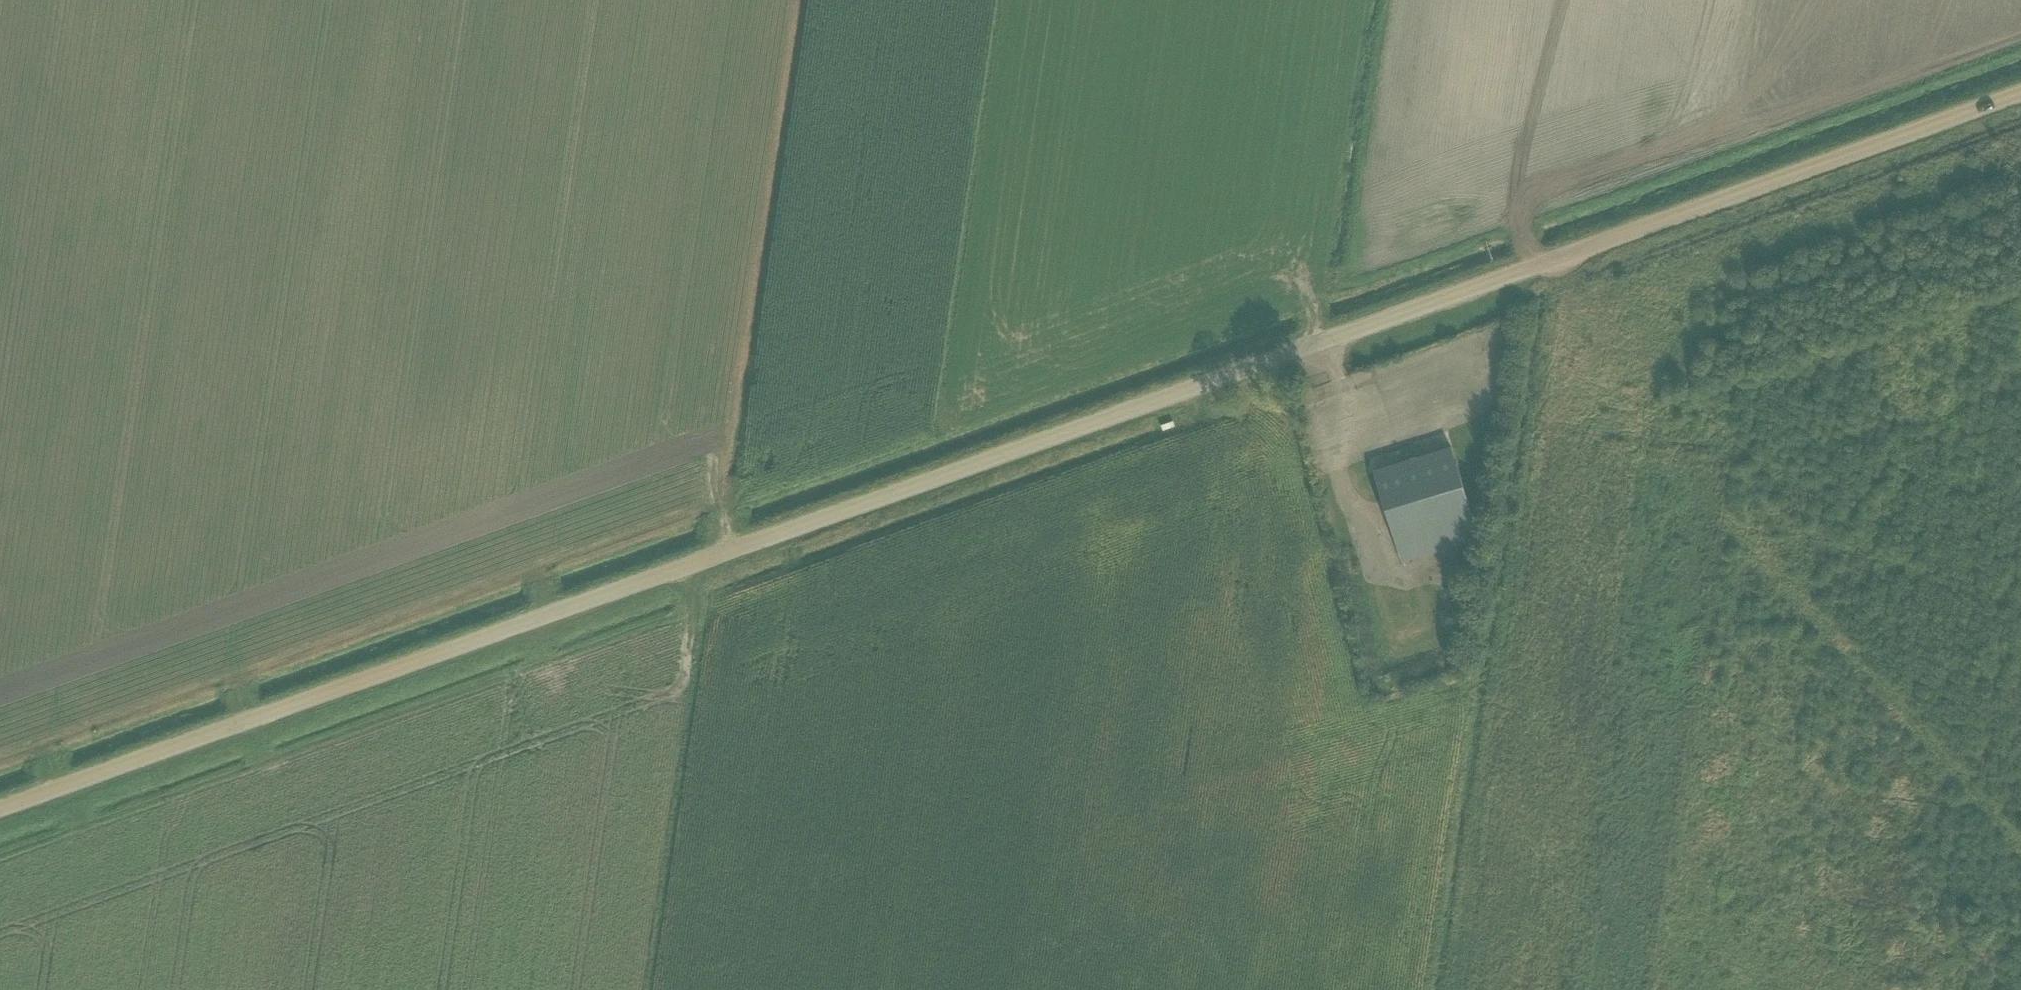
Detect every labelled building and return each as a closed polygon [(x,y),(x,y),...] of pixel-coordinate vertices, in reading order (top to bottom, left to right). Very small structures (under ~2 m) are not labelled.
[(1287,398),(1278,401),(1276,404),(1290,416),(1292,414),(1294,404),(1287,398)] [(1480,538),(1451,446),(1373,470),(1402,563),(1480,538)]
